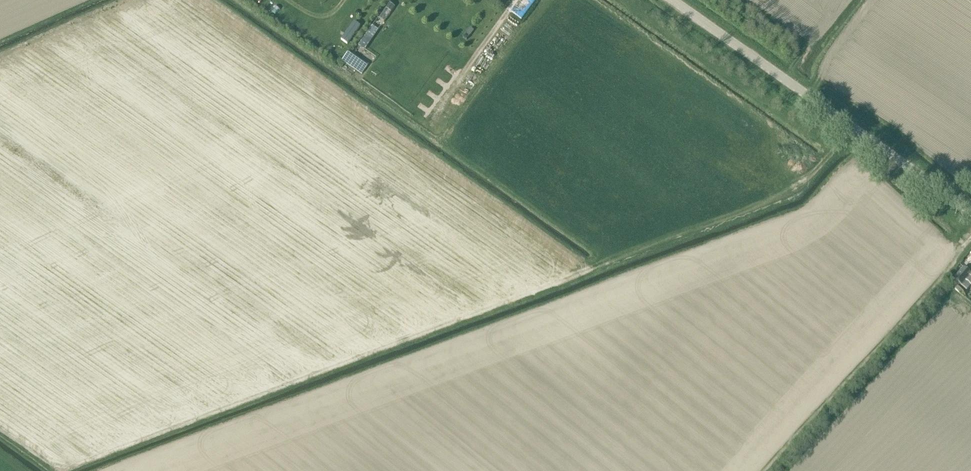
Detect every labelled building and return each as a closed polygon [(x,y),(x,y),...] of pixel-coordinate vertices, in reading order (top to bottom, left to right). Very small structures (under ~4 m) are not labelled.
[(349,51),(343,59),(353,66),(359,58),(349,51)] [(964,267),(954,280),(967,291),(970,286),(970,273),(964,267)] [(961,295),(964,292),(957,287),(954,289),(961,295)]
